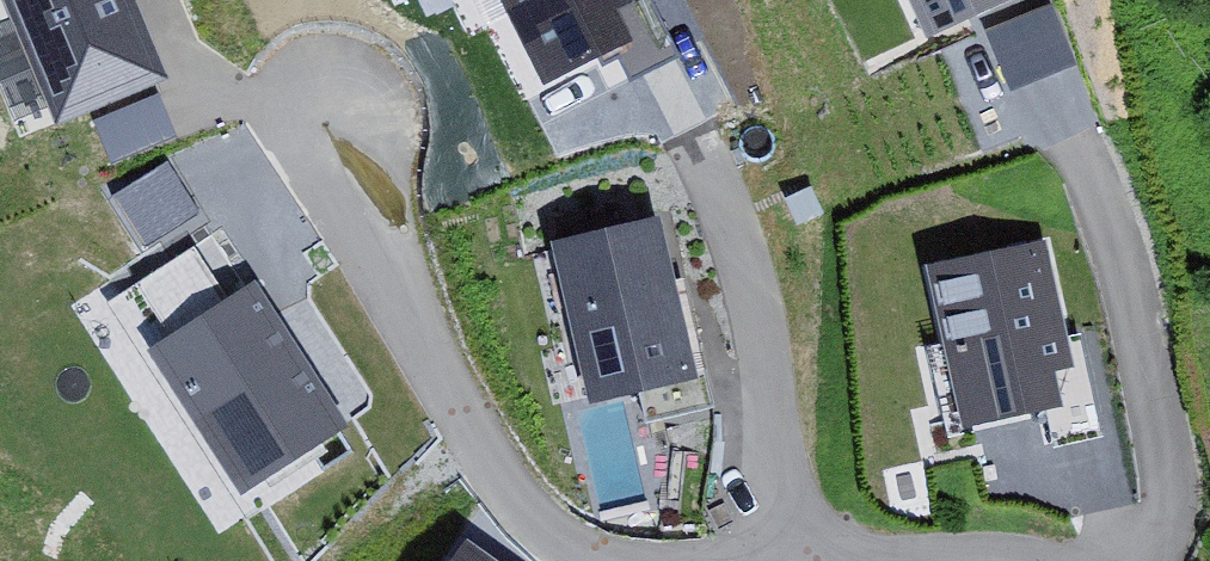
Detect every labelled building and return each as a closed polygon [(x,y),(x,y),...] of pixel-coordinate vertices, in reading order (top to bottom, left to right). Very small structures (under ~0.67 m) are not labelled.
[(54,120),(159,79),(127,0),(7,0),(54,120)] [(636,0),(501,0),(544,85),(651,31),(636,0)] [(925,38),(1007,0),(907,0),(925,38)] [(1014,87),(1078,62),(1053,1),(990,26),(1014,87)] [(658,70),(674,120),(724,105),(709,55),(658,70)] [(677,191),(539,229),(584,391),(722,354),(677,191)] [(1044,242),(928,268),(965,429),(1081,403),(1044,242)] [(243,257),(104,333),(212,528),(351,452),(243,257)] [(465,541),(451,560),(492,560),(465,541)]
